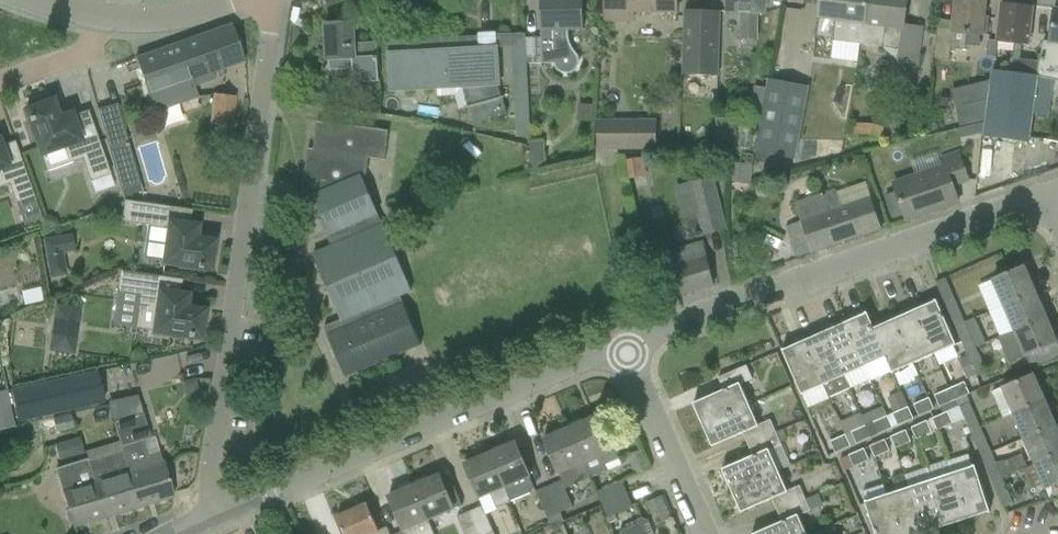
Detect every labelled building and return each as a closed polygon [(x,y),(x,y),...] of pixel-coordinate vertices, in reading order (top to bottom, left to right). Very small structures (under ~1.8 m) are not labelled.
[(584,0),(541,0),(543,64),(556,63),(557,66),(559,70),(563,73),(568,74),(572,73),(576,70),(578,66),(579,62),(578,57),(573,50),(571,46),(569,42),(568,38),(568,30),(584,29),(584,0)] [(677,2),(677,0),(606,0),(606,20),(634,21),(634,12),(677,13),(677,2)] [(768,0),(726,0),(725,13),(742,13),(741,39),(757,40),(758,14),(765,14),(768,0)] [(860,45),(863,22),(865,23),(868,0),(821,0),(819,17),(816,36),(833,39),(833,42),(860,45)] [(865,23),(863,22),(860,45),(899,51),(898,63),(919,65),(923,27),(905,24),(908,0),(868,0),(865,23)] [(935,59),(950,61),(952,48),(966,50),(967,46),(980,47),(981,34),(987,35),(989,18),(984,17),(986,1),(974,0),(957,0),(954,22),(939,20),(939,27),(935,59)] [(1002,3),(998,43),(1029,47),(1034,6),(1002,3)] [(990,88),(984,136),(1016,140),(1029,143),(1031,143),(1037,94),(1057,97),(1057,9),(1055,9),(1050,43),(1044,42),(1040,62),(1038,77),(1010,72),(992,70),(990,88)] [(685,11),(683,75),(709,76),(715,76),(717,18),(717,12),(709,12),(685,11)] [(378,44),(364,44),(354,45),(354,36),(355,36),(354,22),(326,23),(328,61),(330,61),(330,71),(353,69),(354,83),(380,81),(378,44)] [(213,72),(245,62),(232,25),(135,59),(149,97),(155,113),(181,104),(200,97),(196,87),(215,80),(213,72)] [(498,49),(513,48),(512,36),(496,37),(496,34),(480,34),(480,39),(389,43),(391,90),(463,87),(472,123),(473,125),(508,115),(499,85),(500,85),(498,49)] [(526,64),(542,63),(542,37),(524,38),(526,64)] [(1012,59),(1010,72),(1038,77),(1040,62),(1021,60),(1012,59)] [(769,79),(767,94),(756,153),(795,160),(797,145),(842,154),(853,95),(769,79)] [(213,94),(210,125),(231,127),(235,97),(213,94)] [(985,120),(987,99),(956,107),(960,126),(985,120)] [(47,170),(71,162),(82,158),(90,181),(110,174),(98,141),(82,147),(71,114),(58,119),(52,101),(46,103),(45,100),(30,105),(32,108),(26,110),(31,125),(27,126),(33,141),(36,140),(47,170)] [(116,104),(97,110),(123,198),(142,192),(116,104)] [(518,136),(530,136),(529,115),(517,116),(518,136)] [(738,119),(718,118),(717,141),(737,141),(738,119)] [(597,150),(657,150),(657,120),(597,120),(597,150)] [(312,199),(332,246),(383,225),(363,177),(367,175),(369,158),(386,160),(389,131),(317,122),(314,150),(308,149),(302,203),(312,199)] [(868,139),(869,125),(855,123),(853,137),(868,139)] [(546,162),(544,140),(530,141),(531,163),(546,162)] [(33,197),(33,196),(23,167),(9,172),(0,145),(0,187),(10,183),(16,202),(25,226),(41,220),(33,197)] [(907,220),(927,213),(936,210),(959,202),(953,185),(969,180),(959,154),(943,159),(945,166),(894,184),(897,192),(887,195),(895,218),(905,215),(907,220)] [(625,160),(627,180),(647,177),(645,158),(625,160)] [(735,163),(732,183),(750,185),(753,166),(735,163)] [(704,235),(726,229),(713,177),(691,182),(704,235)] [(813,252),(881,229),(870,197),(841,206),(836,189),(797,202),(803,221),(787,227),(797,257),(813,252)] [(125,202),(122,221),(148,224),(162,226),(165,207),(125,202)] [(47,231),(60,226),(57,218),(49,215),(42,217),(47,231)] [(148,224),(143,260),(164,263),(178,265),(178,269),(194,271),(195,267),(209,269),(210,263),(214,264),(216,248),(212,248),(213,242),(195,239),(197,226),(190,225),(170,222),(169,227),(162,226),(148,224)] [(383,225),(332,246),(314,254),(342,320),(342,321),(376,306),(381,318),(405,308),(400,296),(412,291),(383,225)] [(46,257),(63,254),(75,252),(72,234),(43,239),(46,257)] [(659,302),(713,287),(714,287),(708,266),(701,243),(675,250),(679,263),(651,271),(653,280),(659,302)] [(1004,305),(1035,292),(1024,267),(993,280),(1004,305)] [(155,277),(120,272),(118,289),(141,292),(139,305),(157,307),(154,332),(169,334),(168,338),(184,340),(185,336),(200,338),(200,333),(204,333),(206,318),(203,317),(203,311),(185,309),(187,296),(160,292),(159,294),(153,293),(155,277)] [(40,289),(22,292),(25,306),(43,302),(40,289)] [(1015,331),(1046,317),(1035,292),(1004,305),(1015,331)] [(965,322),(953,293),(944,297),(956,326),(965,322)] [(935,302),(915,311),(934,355),(956,346),(937,300),(935,301),(935,302)] [(57,306),(55,319),(77,322),(79,309),(57,306)] [(346,377),(421,345),(405,308),(381,318),(376,306),(342,321),(342,320),(325,327),(346,377)] [(915,311),(895,320),(914,364),(934,355),(915,311)] [(866,314),(845,323),(870,380),(891,370),(893,373),(894,372),(875,329),(867,313),(865,314),(866,314)] [(30,345),(48,348),(52,316),(34,314),(30,345)] [(1026,356),(1057,343),(1046,317),(1015,331),(1026,356)] [(895,320),(875,329),(894,372),(895,372),(914,364),(895,320)] [(967,351),(976,347),(986,343),(981,330),(970,334),(965,322),(956,326),(967,351)] [(845,323),(826,332),(850,388),(870,380),(845,323)] [(826,332),(805,341),(824,386),(829,398),(830,397),(850,388),(826,332)] [(785,349),(783,350),(802,396),(824,386),(805,341),(785,350),(785,349)] [(968,355),(976,375),(978,377),(987,373),(976,347),(967,351),(968,355)] [(976,375),(968,355),(959,359),(967,379),(976,375)] [(724,390),(694,404),(703,426),(750,405),(741,385),(753,380),(747,366),(719,378),(724,390)] [(103,402),(97,372),(10,392),(17,423),(103,402)] [(1013,413),(1046,399),(1036,374),(1002,388),(1013,413)] [(183,381),(186,392),(191,394),(199,392),(195,377),(183,381)] [(965,382),(949,389),(955,401),(970,394),(965,382)] [(161,386),(110,401),(114,414),(165,399),(161,386)] [(940,407),(955,401),(949,389),(935,396),(940,407)] [(7,390),(0,392),(0,431),(16,428),(7,390)] [(908,405),(902,391),(888,398),(895,412),(908,405)] [(929,398),(915,404),(920,416),(934,409),(929,398)] [(1056,425),(1046,399),(1013,413),(1024,438),(1056,425)] [(961,406),(962,408),(966,418),(971,430),(980,426),(970,402),(961,406)] [(750,405),(703,426),(713,447),(744,434),(749,445),(777,433),(771,420),(759,426),(750,405)] [(944,414),(933,419),(938,430),(953,423),(966,418),(962,408),(961,406),(948,412),(944,414)] [(877,421),(867,426),(872,437),(878,434),(892,428),(887,416),(883,407),(873,411),(877,421)] [(909,407),(894,414),(899,425),(914,419),(909,407)] [(123,421),(112,424),(118,442),(120,449),(121,452),(129,475),(134,491),(125,493),(130,510),(173,497),(163,462),(163,463),(160,454),(148,458),(143,440),(141,435),(149,433),(143,414),(123,421)] [(595,417),(569,428),(591,478),(608,470),(607,465),(620,460),(613,443),(607,446),(595,417)] [(928,421),(912,428),(917,439),(918,439),(933,433),(928,421)] [(1057,454),(1057,430),(1057,429),(1056,425),(1024,438),(1035,464),(1057,454)] [(867,426),(851,432),(856,444),(872,437),(867,426)] [(980,426),(971,430),(982,456),(991,452),(985,437),(980,426)] [(569,428),(544,439),(553,459),(559,473),(559,474),(562,482),(565,489),(578,483),(591,478),(569,428)] [(753,456),(723,470),(732,491),(779,471),(770,450),(782,445),(781,443),(788,440),(783,430),(777,433),(749,445),(753,456)] [(906,431),(891,437),(896,448),(911,442),(906,431)] [(836,453),(851,446),(846,434),(831,441),(836,453)] [(66,442),(70,457),(83,453),(78,438),(66,442)] [(886,439),(871,446),(876,457),(891,451),(886,439)] [(516,442),(490,453),(511,501),(531,493),(531,491),(536,488),(531,477),(516,442)] [(871,446),(849,456),(855,467),(876,457),(871,446)] [(121,452),(86,462),(102,519),(103,518),(130,510),(125,493),(134,491),(129,475),(121,452)] [(991,452),(982,456),(993,481),(1002,477),(996,463),(991,452)] [(511,501),(490,453),(465,464),(478,495),(490,491),(496,507),(497,506),(511,501)] [(638,472),(650,466),(644,453),(632,459),(638,472)] [(1035,464),(1046,490),(1057,484),(1057,454),(1035,464)] [(1022,455),(1009,460),(1014,472),(1027,466),(1022,455)] [(82,461),(55,469),(68,510),(65,513),(69,524),(72,524),(73,527),(102,519),(86,462),(85,460),(82,461)] [(948,462),(927,468),(932,481),(947,526),(967,519),(968,519),(953,474),(949,462),(948,462)] [(975,466),(953,474),(968,519),(988,512),(988,513),(990,513),(975,466)] [(779,471),(732,491),(742,513),(772,499),(778,511),(805,498),(800,486),(788,491),(779,471)] [(429,520),(454,510),(440,475),(414,486),(429,520)] [(1002,477),(993,481),(995,487),(1004,507),(1005,507),(1013,503),(1004,483),(1002,477)] [(931,481),(910,488),(925,533),(946,526),(947,526),(932,481),(931,481)] [(562,482),(550,487),(561,513),(573,507),(565,489),(562,482)] [(603,506),(628,495),(623,482),(597,493),(603,506)] [(429,520),(414,486),(389,496),(403,532),(404,531),(405,533),(435,533),(429,520)] [(550,487),(537,493),(548,518),(552,526),(552,527),(565,521),(564,521),(563,517),(561,513),(550,487)] [(886,496),(898,533),(922,533),(925,533),(910,488),(889,495),(886,496)] [(811,511),(823,505),(819,494),(806,500),(811,511)] [(633,507),(628,495),(603,506),(608,518),(633,507)] [(651,514),(658,511),(667,507),(662,496),(647,503),(651,514)] [(865,503),(876,533),(898,533),(886,496),(865,503)] [(755,533),(807,533),(799,517),(811,511),(806,500),(805,498),(778,511),(783,522),(755,533)] [(388,528),(380,532),(376,524),(368,504),(337,517),(345,533),(391,533),(388,528)] [(471,511),(480,533),(495,533),(487,514),(483,506),(471,511)] [(471,511),(458,517),(465,533),(480,533),(471,511)] [(649,521),(642,518),(627,524),(629,528),(622,531),(623,533),(655,533),(649,521)]
